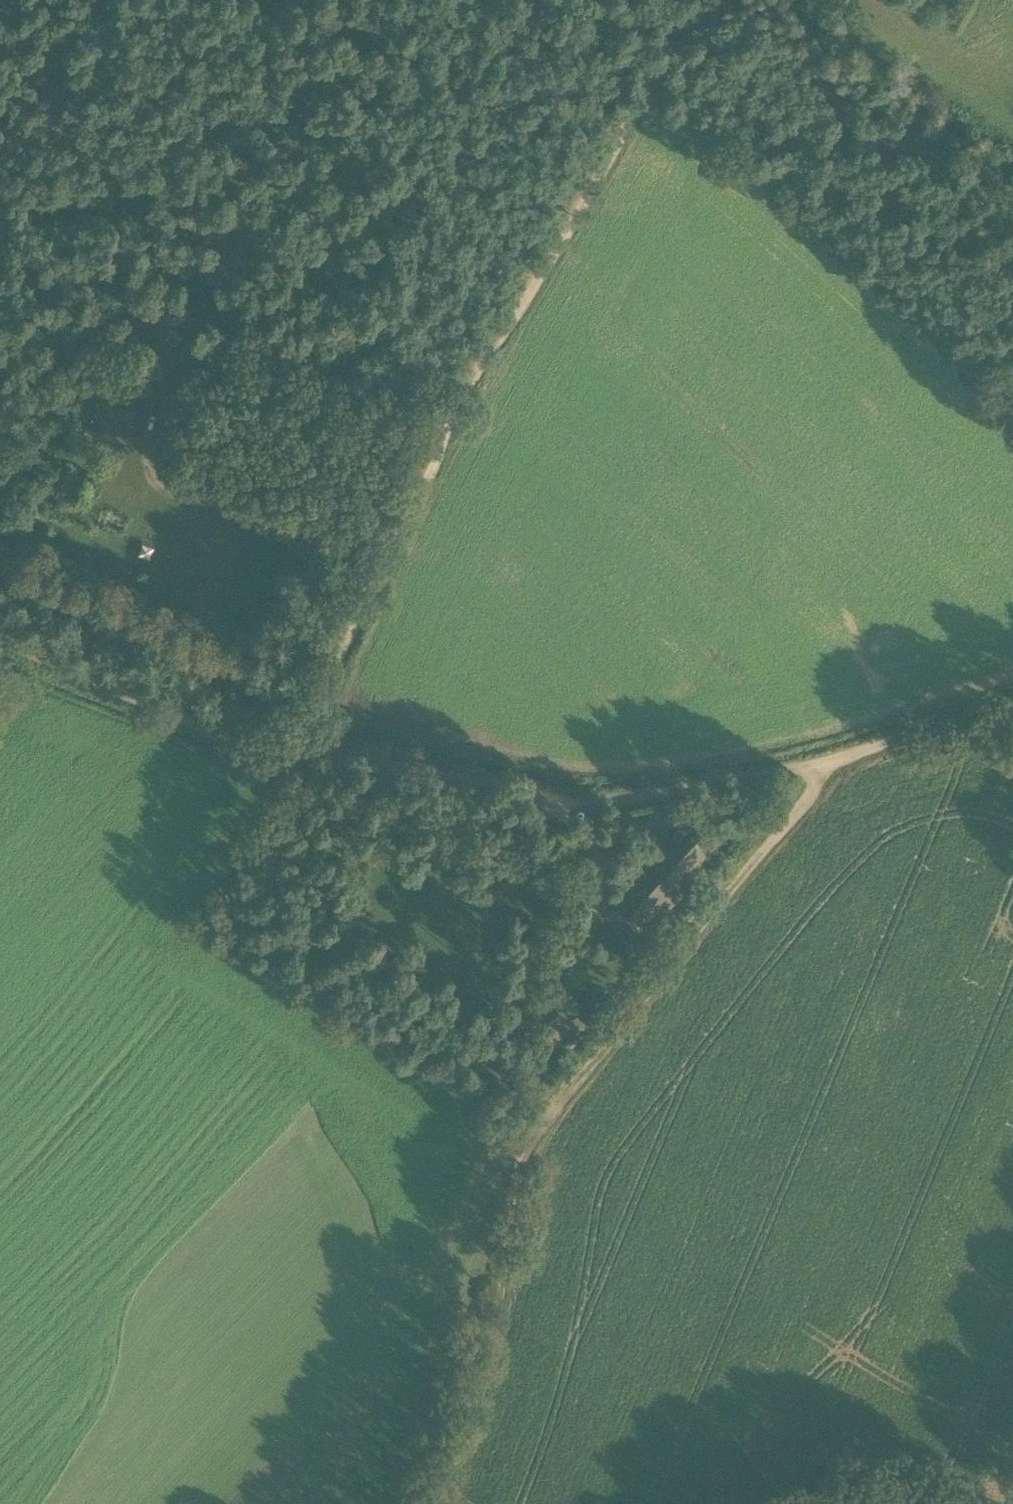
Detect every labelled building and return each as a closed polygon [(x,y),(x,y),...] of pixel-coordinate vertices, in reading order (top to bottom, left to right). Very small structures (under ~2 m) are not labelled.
[(631,880),(635,883),(617,903),(619,905),(614,912),(626,924),(631,917),(648,932),(700,875),(696,872),(717,848),(686,820),(631,880)]
